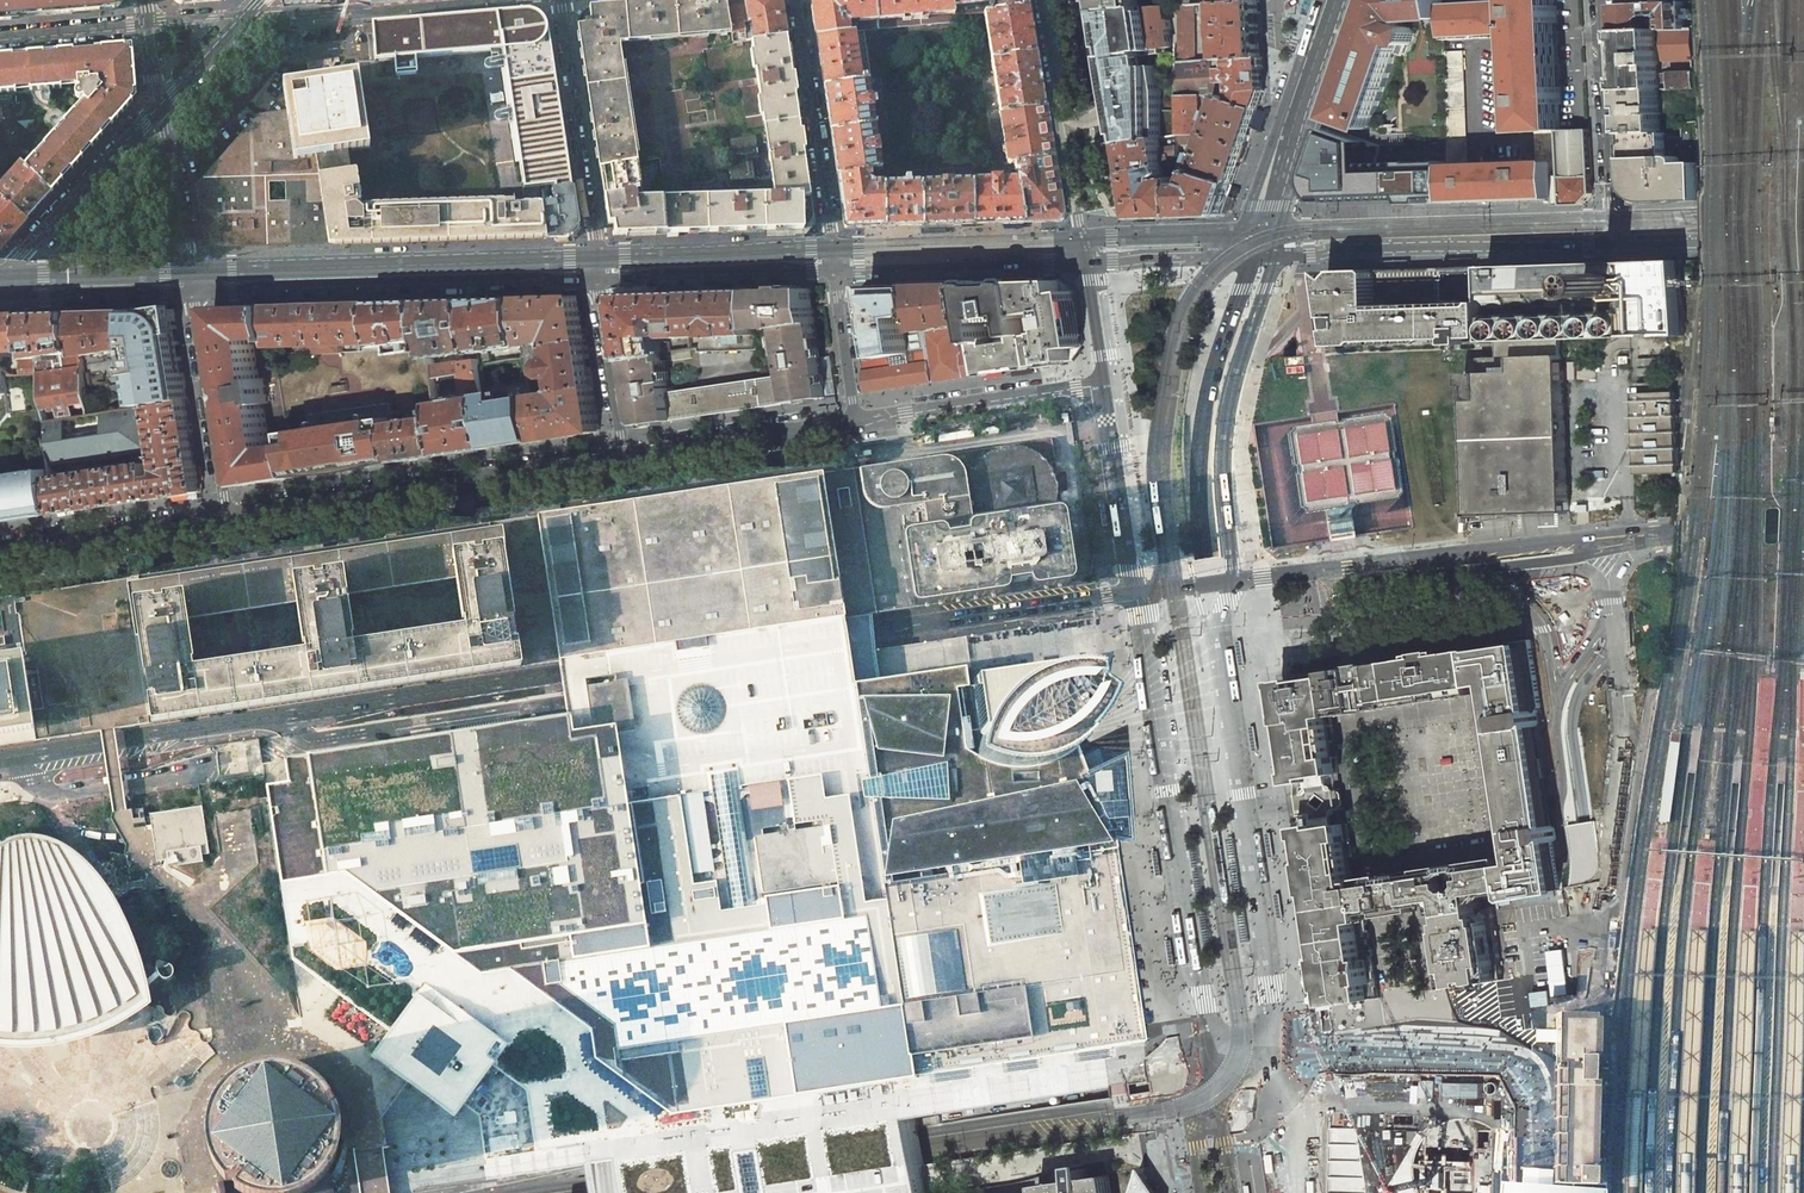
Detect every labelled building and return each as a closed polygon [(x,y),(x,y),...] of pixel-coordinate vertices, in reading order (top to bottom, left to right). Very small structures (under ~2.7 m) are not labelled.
[(22,17),(29,16),(27,0),(0,0),(0,19),(22,17)] [(29,16),(58,14),(57,0),(27,0),(29,16)] [(83,0),(57,0),(58,14),(84,12),(83,0)] [(84,12),(113,9),(120,0),(83,0),(84,12)] [(578,24),(599,168),(637,162),(638,162),(620,42),(731,32),(727,0),(651,0),(589,5),(591,20),(586,21),(586,23),(578,24)] [(731,32),(733,43),(746,41),(745,27),(752,26),(754,40),(786,35),(784,18),(781,0),(727,0),(731,32)] [(864,30),(957,22),(954,8),(953,0),(811,0),(817,42),(823,85),(868,79),(871,78),(864,30)] [(954,8),(959,8),(959,4),(997,0),(999,11),(1028,6),(1027,0),(953,0),(954,8)] [(1104,12),(1136,10),(1143,9),(1142,0),(1102,0),(1104,12)] [(1334,117),(1335,117),(1331,129),(1381,147),(1422,145),(1422,133),(1447,132),(1445,81),(1433,81),(1434,106),(1416,106),(1410,112),(1410,117),(1407,117),(1407,132),(1402,130),(1422,69),(1398,61),(1403,48),(1398,46),(1399,42),(1407,45),(1410,44),(1411,42),(1415,33),(1414,33),(1415,32),(1413,28),(1405,25),(1407,20),(1443,19),(1442,5),(1442,0),(1375,0),(1334,117)] [(1467,4),(1442,5),(1443,19),(1443,37),(1507,34),(1507,19),(1509,19),(1509,18),(1517,18),(1517,13),(1514,13),(1514,8),(1506,8),(1506,3),(1479,4),(1479,0),(1467,1),(1467,4)] [(1521,7),(1516,7),(1516,9),(1517,9),(1517,13),(1517,18),(1517,25),(1516,25),(1517,28),(1522,27),(1523,47),(1519,47),(1520,67),(1524,67),(1525,89),(1521,89),(1522,107),(1523,107),(1524,121),(1522,121),(1523,132),(1536,132),(1554,130),(1560,130),(1563,130),(1563,128),(1559,129),(1558,105),(1562,104),(1561,87),(1557,87),(1554,23),(1558,23),(1557,6),(1553,6),(1553,0),(1520,0),(1521,7)] [(1260,1),(1223,3),(1224,25),(1223,25),(1223,30),(1221,30),(1221,32),(1223,32),(1223,38),(1225,38),(1226,59),(1263,57),(1260,1)] [(1627,4),(1619,5),(1620,31),(1661,30),(1685,29),(1684,1),(1661,3),(1628,4),(1627,4)] [(999,11),(984,13),(991,59),(1035,52),(1028,6),(999,11)] [(1190,6),(1178,7),(1178,28),(1178,62),(1195,61),(1195,6),(1190,6)] [(1136,10),(1138,24),(1139,32),(1143,51),(1151,49),(1172,46),(1166,7),(1143,9),(1136,10)] [(389,20),(372,22),(375,60),(501,49),(500,33),(498,11),(487,12),(389,20)] [(567,155),(548,27),(533,30),(533,25),(534,25),(536,24),(537,21),(536,18),(534,16),(531,16),(529,17),(527,19),(527,21),(513,23),(515,30),(500,33),(501,49),(519,160),(567,155)] [(1685,29),(1661,30),(1662,34),(1663,60),(1688,59),(1693,59),(1692,29),(1685,29)] [(1661,30),(1620,31),(1623,90),(1658,89),(1662,89),(1661,85),(1658,85),(1656,34),(1662,34),(1661,30)] [(754,40),(752,40),(775,196),(706,197),(707,232),(803,229),(813,217),(793,83),(786,35),(754,40)] [(80,87),(80,88),(80,91),(80,93),(83,94),(86,95),(85,96),(86,97),(25,166),(52,192),(68,174),(132,101),(136,86),(134,57),(120,46),(94,48),(95,52),(73,54),(73,49),(28,53),(31,90),(78,86),(78,87),(80,87)] [(1116,90),(1125,144),(1165,138),(1151,49),(1143,51),(1111,55),(1111,59),(1111,60),(1116,90)] [(1463,51),(1444,52),(1445,81),(1447,132),(1447,144),(1448,162),(1448,166),(1467,165),(1463,51)] [(1035,52),(991,59),(1000,114),(1044,106),(1035,52)] [(31,90),(28,53),(0,55),(0,93),(31,90)] [(1259,108),(1265,91),(1263,57),(1226,59),(1195,61),(1178,62),(1179,96),(1202,95),(1210,96),(1222,96),(1259,108)] [(1689,73),(1662,73),(1663,83),(1669,83),(1670,89),(1695,88),(1694,72),(1689,73)] [(868,79),(823,85),(827,107),(830,130),(875,124),(868,79)] [(1626,133),(1649,132),(1656,132),(1660,132),(1659,115),(1661,115),(1660,113),(1659,113),(1658,89),(1623,90),(1626,133)] [(1202,95),(1179,96),(1179,135),(1189,134),(1202,134),(1202,110),(1202,95)] [(1210,96),(1202,95),(1202,110),(1210,109),(1210,96)] [(1259,108),(1222,96),(1213,123),(1211,122),(1210,125),(1212,126),(1209,133),(1246,145),(1259,108)] [(1044,106),(1000,114),(1003,133),(999,133),(1001,144),(1005,144),(1008,162),(1010,164),(1052,157),(1044,106)] [(1681,131),(1697,131),(1697,121),(1681,122),(1681,131)] [(875,124),(830,130),(834,153),(837,175),(870,170),(881,169),(875,124)] [(1331,129),(1313,180),(1310,196),(1318,203),(1333,202),(1407,199),(1409,204),(1410,204),(1427,203),(1427,199),(1449,198),(1448,166),(1448,162),(1443,162),(1443,161),(1442,161),(1442,162),(1434,162),(1434,161),(1433,161),(1433,162),(1425,163),(1425,162),(1424,163),(1423,163),(1416,163),(1416,162),(1404,162),(1404,163),(1375,164),(1376,159),(1381,147),(1331,129)] [(1554,130),(1555,162),(1556,177),(1556,199),(1557,205),(1583,205),(1593,194),(1593,191),(1590,129),(1563,130),(1560,130),(1554,130)] [(1554,130),(1536,132),(1538,163),(1555,162),(1554,130)] [(1697,131),(1681,131),(1682,136),(1671,136),(1671,137),(1672,150),(1698,149),(1697,131)] [(1625,134),(1628,183),(1628,184),(1631,191),(1634,195),(1636,197),(1639,199),(1643,201),(1646,202),(1651,202),(1651,192),(1650,176),(1652,176),(1649,132),(1626,133),(1625,134)] [(1659,202),(1656,132),(1649,132),(1652,176),(1650,176),(1651,192),(1651,202),(1659,202)] [(1671,175),(1670,150),(1672,150),(1671,137),(1671,136),(1665,137),(1665,132),(1660,132),(1656,132),(1659,202),(1665,202),(1664,178),(1664,175),(1671,175)] [(1197,164),(1179,157),(1180,166),(1186,168),(1197,171),(1233,184),(1246,145),(1209,133),(1209,134),(1207,134),(1197,164)] [(1189,134),(1179,135),(1179,136),(1179,150),(1189,152),(1189,134)] [(1130,173),(1180,166),(1179,157),(1179,150),(1179,136),(1165,138),(1125,144),(1130,173)] [(753,139),(732,142),(733,179),(751,177),(749,158),(756,157),(753,139)] [(1422,145),(1423,163),(1424,163),(1425,162),(1425,163),(1433,162),(1433,161),(1434,161),(1434,162),(1442,162),(1442,161),(1443,161),(1443,162),(1448,162),(1447,144),(1422,145)] [(1664,178),(1665,202),(1700,201),(1698,149),(1672,150),(1670,150),(1671,175),(1664,175),(1664,178)] [(759,155),(762,168),(770,167),(766,154),(759,155)] [(1052,157),(1010,164),(1011,165),(1011,166),(1014,165),(1015,171),(1019,174),(1017,178),(1024,222),(1057,222),(1060,220),(1061,218),(1062,216),(1052,157)] [(0,187),(0,197),(26,221),(39,207),(51,193),(52,192),(25,166),(22,162),(0,187)] [(637,162),(599,168),(601,176),(608,224),(613,224),(615,230),(620,235),(666,233),(663,198),(637,198),(636,193),(638,192),(638,190),(641,190),(637,162)] [(1467,165),(1448,166),(1449,198),(1449,202),(1556,199),(1556,177),(1555,162),(1538,163),(1467,165)] [(1180,166),(1130,173),(1137,218),(1151,218),(1180,217),(1180,178),(1168,179),(1168,175),(1180,174),(1180,166)] [(1186,168),(1180,166),(1180,174),(1180,178),(1180,217),(1201,216),(1222,215),(1228,198),(1233,184),(1197,171),(1191,187),(1188,186),(1187,186),(1186,168)] [(870,170),(837,175),(839,191),(844,227),(845,228),(885,226),(884,182),(877,182),(877,179),(874,180),(874,182),(870,180),(871,177),(870,170)] [(990,178),(971,179),(973,224),(1024,222),(1017,178),(1016,178),(1000,178),(1000,177),(990,177),(990,178)] [(971,179),(921,181),(922,225),(973,224),(971,179)] [(921,181),(884,182),(885,226),(922,225),(921,181)] [(554,201),(542,204),(546,237),(569,237),(578,225),(572,187),(555,189),(555,188),(552,188),(554,201)] [(1,249),(26,221),(0,197),(0,251),(1,249)] [(706,197),(663,198),(666,233),(707,232),(706,197)] [(1566,339),(1684,335),(1682,260),(1644,262),(1476,268),(1478,311),(1479,342),(1496,341),(1560,339),(1566,339)] [(1428,338),(1443,338),(1443,343),(1447,343),(1461,342),(1460,336),(1465,335),(1466,339),(1471,339),(1472,342),(1479,342),(1478,311),(1476,268),(1467,268),(1421,269),(1367,271),(1348,272),(1340,280),(1328,273),(1331,292),(1334,317),(1338,316),(1340,327),(1336,328),(1338,346),(1351,346),(1428,343),(1428,338)] [(1061,281),(1021,282),(1027,318),(1030,318),(1029,314),(1046,312),(1049,332),(1030,335),(1034,366),(1072,361),(1082,346),(1078,319),(1074,292),(1061,281)] [(996,282),(967,283),(974,326),(977,342),(989,340),(986,319),(1012,315),(1015,336),(1029,334),(1027,318),(1021,282),(996,282)] [(920,285),(927,329),(958,325),(959,329),(974,326),(967,283),(920,285)] [(855,300),(864,360),(930,350),(927,329),(920,285),(866,287),(855,300)] [(754,290),(690,292),(691,337),(691,348),(697,347),(699,337),(724,336),(725,344),(741,344),(741,335),(755,335),(755,328),(754,291),(754,290)] [(780,327),(787,375),(761,379),(766,406),(790,402),(827,397),(811,290),(754,291),(755,328),(780,327)] [(690,292),(659,293),(660,334),(669,334),(673,338),(691,337),(690,292)] [(660,334),(659,293),(619,294),(628,357),(630,357),(661,353),(671,351),(668,341),(663,341),(660,338),(660,334)] [(549,297),(520,298),(527,345),(529,357),(544,355),(543,347),(540,348),(539,344),(550,342),(554,346),(587,340),(580,296),(549,297)] [(520,298),(472,299),(480,351),(481,359),(482,364),(491,363),(489,351),(527,345),(520,298)] [(472,299),(424,301),(430,339),(431,347),(433,358),(480,351),(472,299)] [(424,301),(377,302),(384,343),(385,354),(403,352),(401,343),(430,339),(424,301)] [(275,346),(384,343),(377,302),(269,306),(274,339),(275,346)] [(269,306),(214,307),(243,485),(296,477),(291,445),(270,448),(263,404),(269,404),(265,378),(259,379),(253,339),(274,339),(269,306)] [(188,400),(174,309),(159,309),(131,310),(136,347),(138,356),(139,365),(136,365),(142,407),(144,407),(153,405),(188,400)] [(131,310),(75,312),(82,356),(136,347),(131,310)] [(91,415),(84,373),(83,365),(82,356),(75,312),(32,313),(40,374),(47,422),(91,415)] [(2,361),(3,359),(3,351),(21,350),(22,363),(23,374),(40,374),(32,313),(0,314),(0,363),(2,361)] [(982,374),(974,326),(959,329),(958,325),(927,329),(930,350),(864,360),(869,391),(982,374)] [(989,340),(977,342),(982,374),(1008,370),(1012,370),(1034,366),(1030,335),(1029,334),(1015,336),(1016,341),(990,346),(989,340)] [(1477,508),(1481,508),(1481,506),(1500,505),(1500,513),(1567,510),(1560,339),(1496,341),(1497,356),(1480,357),(1480,373),(1467,372),(1461,372),(1462,385),(1465,385),(1470,510),(1467,510),(1467,517),(1474,517),(1473,515),(1478,515),(1477,508)] [(587,340),(554,346),(556,359),(549,360),(546,365),(547,373),(552,378),(559,377),(561,390),(557,393),(594,387),(587,340)] [(665,361),(692,357),(691,348),(671,351),(661,353),(662,360),(665,360),(665,361)] [(700,415),(766,406),(761,379),(670,392),(665,361),(665,360),(662,360),(661,353),(630,357),(636,395),(638,413),(652,423),(700,415)] [(544,355),(529,357),(534,387),(549,385),(547,373),(546,365),(544,355)] [(482,364),(495,447),(542,440),(535,396),(534,387),(529,357),(491,363),(482,364)] [(1662,366),(1661,358),(1636,359),(1636,367),(1662,366)] [(481,359),(434,366),(436,381),(457,377),(457,374),(465,373),(468,395),(455,397),(454,396),(451,396),(452,400),(439,401),(441,413),(442,420),(448,455),(495,447),(482,364),(481,359)] [(11,413),(7,370),(6,369),(2,366),(0,365),(0,426),(11,413)] [(1662,368),(1637,369),(1637,377),(1662,376),(1662,368)] [(1672,382),(1640,383),(1643,468),(1675,467),(1672,382)] [(347,395),(345,383),(336,384),(337,389),(329,390),(330,397),(347,395)] [(557,393),(535,396),(542,440),(600,432),(594,387),(557,393)] [(188,400),(153,405),(165,479),(154,481),(152,463),(126,467),(131,502),(203,492),(188,400)] [(393,406),(310,418),(312,429),(289,433),(291,445),(296,477),(401,462),(395,420),(393,406)] [(142,407),(118,411),(124,455),(125,457),(147,454),(151,451),(144,407),(142,407)] [(91,415),(47,422),(54,469),(68,467),(68,463),(124,455),(118,411),(91,415)] [(448,455),(442,420),(426,422),(425,416),(395,420),(401,462),(448,455)] [(1375,425),(1274,441),(1287,526),(1327,520),(1335,519),(1335,517),(1341,516),(1342,518),(1349,517),(1388,511),(1388,508),(1375,425)] [(860,463),(877,601),(1089,576),(1079,495),(1057,497),(1051,442),(967,452),(967,451),(860,463)] [(126,467),(55,477),(60,512),(60,513),(131,502),(126,467)] [(60,512),(55,477),(54,469),(0,477),(0,521),(60,512)] [(928,1181),(925,1165),(924,1153),(922,1143),(920,1132),(916,1102),(915,1100),(915,1098),(915,1097),(1124,1065),(1123,1060),(1121,1047),(1155,1041),(1149,1004),(1143,960),(1141,945),(1140,940),(1135,910),(1126,849),(976,871),(884,885),(855,701),(843,619),(821,473),(575,510),(538,515),(547,585),(559,661),(563,694),(567,718),(563,718),(393,744),(285,760),(288,784),(271,787),(297,961),(392,1034),(377,1052),(394,1065),(409,1077),(451,1108),(454,1104),(460,1097),(479,1112),(485,1151),(488,1167),(489,1179),(612,1158),(614,1178),(616,1190),(616,1192),(930,1192),(928,1181)] [(1500,505),(1481,506),(1481,508),(1477,508),(1478,515),(1500,513),(1500,505)] [(538,515),(503,520),(503,526),(511,580),(508,580),(510,591),(521,667),(559,661),(547,585),(538,515)] [(1335,519),(1327,520),(1327,523),(1326,523),(1328,535),(1352,531),(1350,519),(1350,520),(1349,517),(1342,518),(1341,516),(1335,517),(1335,519)] [(503,520),(316,550),(308,551),(128,578),(129,583),(137,636),(139,635),(141,650),(150,724),(521,667),(510,591),(508,580),(511,580),(503,526),(503,520)] [(128,578),(18,596),(28,654),(25,654),(36,729),(37,739),(98,732),(105,731),(110,731),(150,724),(141,650),(139,635),(137,636),(129,583),(128,578)] [(36,729),(25,654),(28,654),(18,596),(0,598),(0,734),(36,729)] [(1045,638),(1046,651),(1085,647),(1084,634),(1045,638)] [(1539,722),(1538,712),(1542,706),(1532,638),(1489,645),(1486,648),(1474,650),(1480,685),(1496,683),(1524,861),(1507,864),(1510,889),(1512,897),(1512,901),(1517,900),(1520,896),(1561,889),(1558,866),(1554,841),(1556,839),(1554,824),(1551,823),(1535,727),(1539,722)] [(1378,699),(1480,685),(1474,650),(1449,654),(1449,649),(1419,654),(1420,658),(1373,665),(1373,676),(1374,677),(1375,685),(1374,685),(1375,693),(1377,692),(1378,699)] [(1370,711),(1481,694),(1480,685),(1378,699),(1377,692),(1375,693),(1374,685),(1375,685),(1374,677),(1373,676),(1373,665),(1363,667),(1353,668),(1356,671),(1357,676),(1358,677),(1361,695),(1359,695),(1359,703),(1336,707),(1337,716),(1370,711)] [(1331,676),(1336,707),(1359,703),(1359,695),(1361,695),(1358,677),(1357,676),(1356,671),(1353,668),(1331,672),(1331,676)] [(1063,669),(855,701),(884,885),(976,871),(1126,849),(1120,808),(1105,803),(1101,800),(1096,796),(1091,794),(1086,791),(1080,789),(1074,788),(1068,787),(1050,790),(1042,766),(1030,769),(1015,771),(995,769),(985,769),(975,765),(965,761),(973,735),(987,711),(1010,690),(1037,675),(1063,669)] [(1058,761),(1073,752),(1076,749),(1086,740),(1084,738),(1091,729),(1097,719),(1077,699),(1073,686),(1070,675),(1067,672),(1064,672),(1063,669),(1037,675),(1010,690),(987,711),(973,735),(965,761),(975,765),(985,769),(995,769),(1015,771),(1030,769),(1042,766),(1058,761)] [(1330,774),(1321,710),(1336,707),(1331,676),(1300,681),(1295,684),(1289,692),(1292,714),(1290,714),(1299,779),(1330,774)] [(1284,680),(1290,714),(1292,714),(1289,692),(1295,684),(1300,681),(1299,678),(1284,680)] [(1489,693),(1513,855),(1506,857),(1507,864),(1524,861),(1496,683),(1480,685),(1481,694),(1489,693)] [(1341,798),(1329,717),(1337,716),(1336,707),(1321,710),(1330,774),(1299,779),(1299,783),(1302,804),(1306,828),(1325,826),(1345,823),(1341,798)] [(201,807),(150,814),(150,817),(151,825),(156,862),(166,861),(167,868),(202,863),(201,857),(208,855),(201,807)] [(1327,871),(1330,890),(1327,896),(1329,904),(1334,907),(1340,906),(1341,908),(1366,905),(1365,902),(1363,885),(1362,881),(1354,882),(1345,823),(1325,826),(1327,846),(1322,853),(1325,869),(1327,871)] [(1325,957),(1330,994),(1332,1005),(1344,1003),(1342,987),(1347,981),(1345,962),(1341,959),(1339,946),(1342,942),(1339,921),(1368,916),(1367,914),(1367,913),(1366,905),(1341,908),(1340,906),(1334,907),(1329,904),(1327,896),(1330,890),(1327,871),(1325,869),(1322,853),(1327,846),(1325,826),(1306,828),(1308,838),(1309,848),(1310,854),(1311,861),(1314,882),(1316,895),(1318,910),(1319,916),(1320,922),(1321,927),(1321,930),(1322,936),(1323,945),(1325,957)] [(161,1010),(160,1008),(154,979),(150,968),(139,935),(130,916),(119,897),(114,887),(105,874),(95,864),(88,858),(69,849),(51,840),(30,838),(13,843),(0,850),(0,1053),(4,1054),(31,1055),(58,1053),(87,1047),(114,1037),(138,1025),(161,1010)] [(1415,895),(1413,883),(1414,881),(1415,879),(1417,879),(1433,876),(1435,876),(1436,878),(1437,880),(1445,879),(1447,888),(1452,887),(1456,888),(1459,884),(1461,882),(1463,882),(1470,885),(1473,883),(1478,882),(1476,869),(1507,864),(1506,857),(1395,873),(1362,878),(1362,881),(1363,885),(1378,884),(1379,884),(1381,885),(1382,887),(1384,900),(1365,902),(1366,905),(1367,913),(1383,910),(1383,916),(1401,914),(1402,913),(1416,911),(1419,911),(1419,906),(1432,904),(1431,901),(1432,900),(1431,893),(1415,895)] [(1504,979),(1493,908),(1481,909),(1480,893),(1494,891),(1510,889),(1507,864),(1476,869),(1478,882),(1473,883),(1470,885),(1463,882),(1461,882),(1459,884),(1456,888),(1452,887),(1447,888),(1445,879),(1437,880),(1436,878),(1435,876),(1433,876),(1417,879),(1415,879),(1414,881),(1413,883),(1415,895),(1431,893),(1432,900),(1431,901),(1432,904),(1432,909),(1433,916),(1437,916),(1439,932),(1441,940),(1445,940),(1446,947),(1442,948),(1443,957),(1445,972),(1448,988),(1452,987),(1476,984),(1492,981),(1497,980),(1504,979)] [(1384,900),(1382,887),(1381,885),(1379,884),(1378,884),(1363,885),(1365,902),(1384,900)] [(1496,899),(1512,897),(1510,889),(1494,891),(1496,899)] [(1380,998),(1368,919),(1368,916),(1339,921),(1342,942),(1339,946),(1341,959),(1345,962),(1347,981),(1342,987),(1344,1003),(1368,999),(1380,998)] [(1688,931),(1684,975),(1679,1096),(1677,1192),(1694,1192),(1695,1141),(1707,931),(1688,931)] [(1442,948),(1446,947),(1445,940),(1441,940),(1439,932),(1435,932),(1437,949),(1438,949),(1442,948)] [(170,971),(167,969),(161,966),(157,965),(155,966),(154,968),(153,970),(155,976),(157,979),(160,982),(164,983),(165,983),(168,981),(171,979),(171,976),(171,973),(170,971)] [(149,1019),(145,1031),(149,1047),(154,1045),(162,1042),(165,1039),(179,1014),(174,1016),(168,1018),(161,1010),(149,1019)] [(1598,1184),(1601,1018),(1596,1018),(1596,1015),(1556,1014),(1556,1017),(1556,1023),(1556,1030),(1555,1054),(1560,1053),(1560,1049),(1568,1049),(1568,1055),(1570,1055),(1570,1063),(1568,1063),(1567,1104),(1570,1103),(1570,1117),(1567,1117),(1566,1168),(1568,1168),(1568,1184),(1598,1184)] [(1567,1104),(1568,1063),(1570,1063),(1570,1055),(1568,1055),(1568,1049),(1560,1049),(1560,1053),(1555,1054),(1555,1067),(1548,1067),(1546,1184),(1568,1184),(1568,1168),(1566,1168),(1567,1117),(1570,1117),(1570,1103),(1567,1104)] [(311,1080),(320,1087),(321,1089),(327,1095),(332,1104),(336,1114),(339,1124),(340,1135),(339,1138),(352,1139),(353,1131),(363,1131),(361,1114),(359,1107),(355,1096),(350,1087),(344,1080),(338,1073),(329,1063),(317,1056),(303,1075),(306,1077),(311,1080)] [(1508,1065),(1507,1074),(1521,1075),(1521,1066),(1508,1065)] [(302,1075),(292,1071),(282,1069),(271,1068),(260,1069),(250,1072),(241,1077),(232,1083),(224,1090),(217,1098),(212,1108),(209,1118),(207,1128),(207,1139),(208,1150),(212,1160),(217,1169),(223,1178),(231,1185),(240,1192),(242,1192),(304,1192),(310,1189),(319,1183),(326,1175),(332,1166),(336,1156),(339,1146),(339,1138),(340,1135),(339,1124),(336,1114),(332,1104),(327,1095),(321,1089),(320,1087),(311,1080),(306,1077),(303,1075),(302,1075)] [(1605,1151),(1605,1184),(1605,1192),(1803,1192),(1803,1155),(1768,1154),(1758,1154),(1716,1153),(1707,1153),(1654,1152),(1605,1151)] [(1113,1172),(1090,1176),(1088,1162),(1088,1161),(1068,1163),(1070,1179),(1042,1183),(1044,1192),(1116,1192),(1113,1172)] [(1158,1184),(1145,1166),(1135,1192),(1164,1192),(1158,1184)] [(1605,1184),(1568,1184),(1546,1184),(1533,1184),(1506,1184),(1498,1184),(1498,1192),(1605,1192),(1605,1184)]
